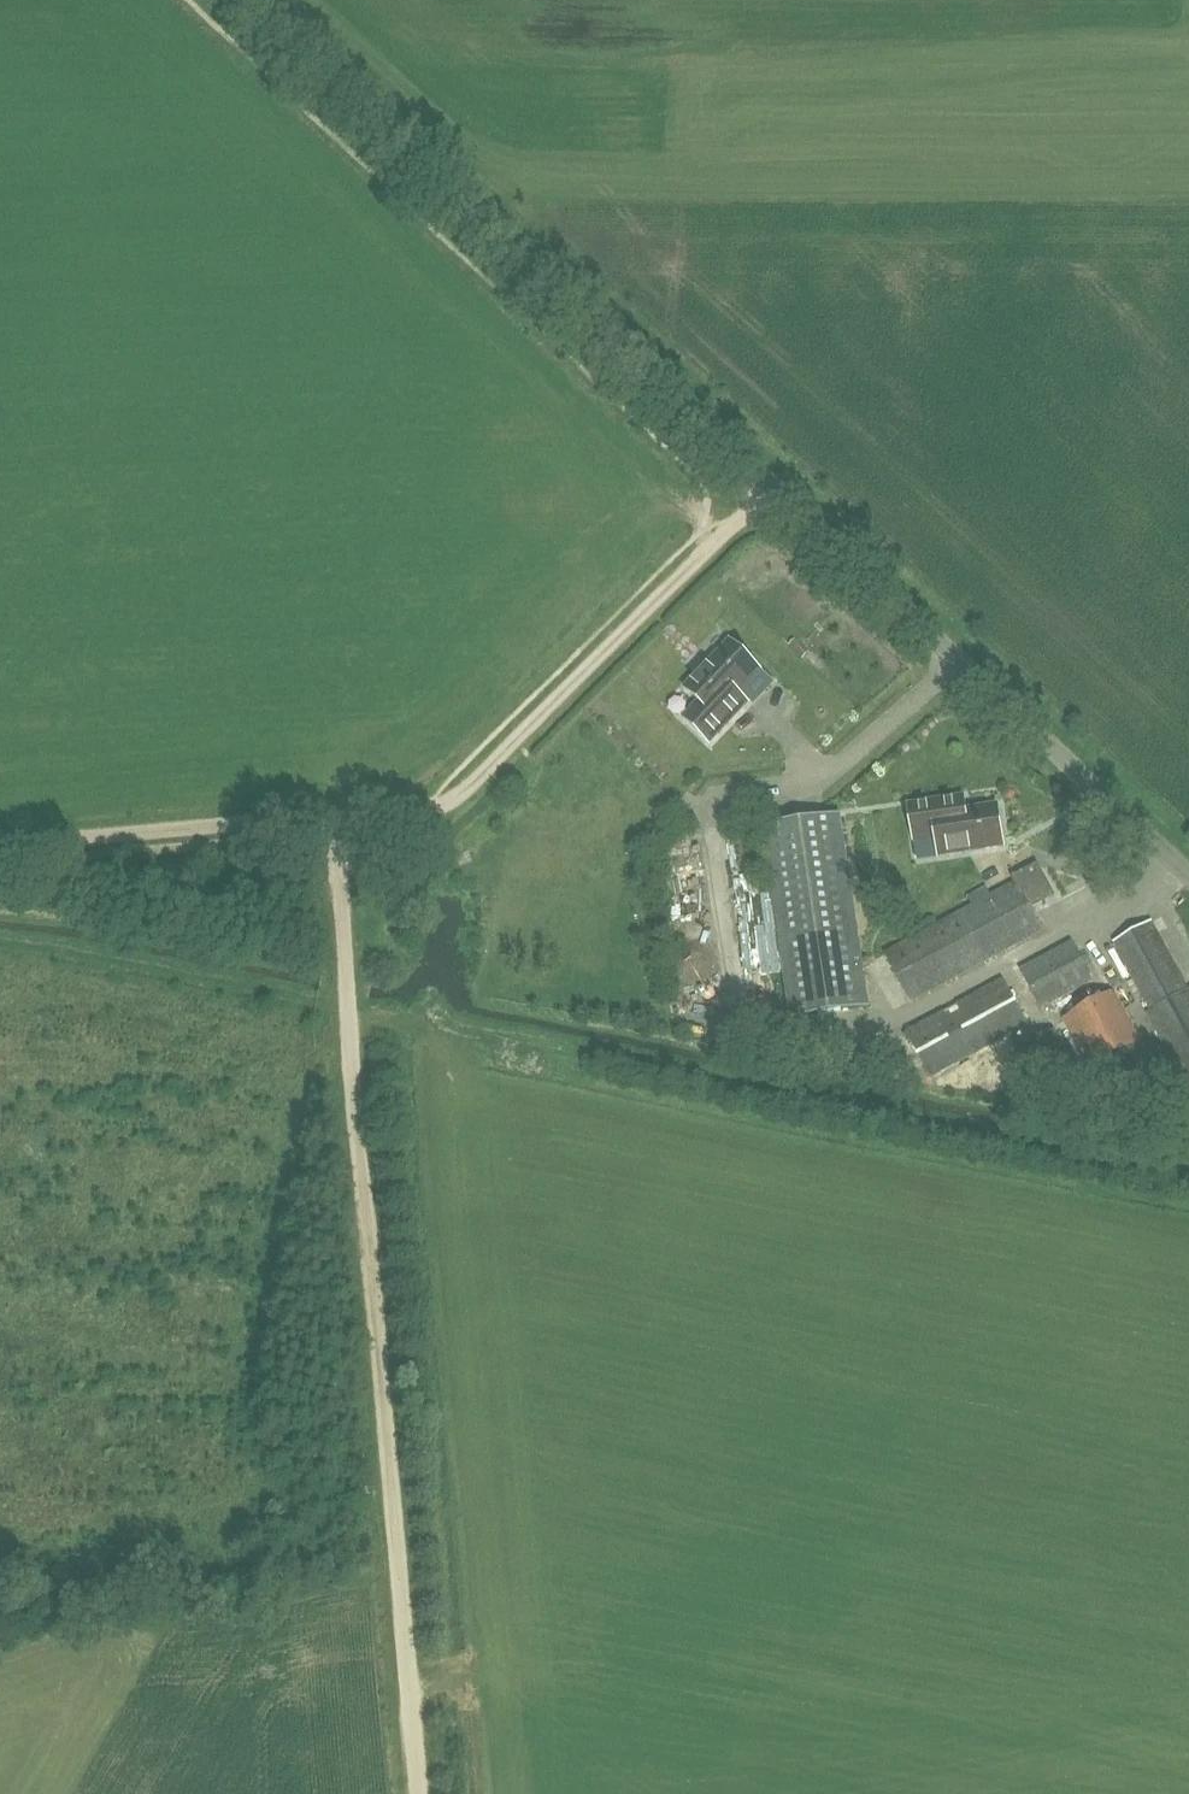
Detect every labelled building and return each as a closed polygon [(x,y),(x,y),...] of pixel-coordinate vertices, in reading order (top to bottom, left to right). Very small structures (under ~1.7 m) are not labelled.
[(685,688),(699,702),(683,718),(709,742),(747,702),(737,693),(760,669),(730,641),(685,688)] [(965,810),(963,796),(909,805),(914,840),(936,836),(939,856),(1004,846),(997,805),(965,810)] [(791,1018),(868,1006),(839,814),(762,826),(791,1018)] [(1052,896),(1055,895),(1038,863),(1012,876),(1015,882),(990,895),(971,905),(884,953),(910,999),(1041,929),(1030,908),(1052,896)] [(1149,1011),(1145,1013),(1188,1094),(1188,989),(1152,920),(1112,942),(1149,1011)] [(1040,1007),(1092,979),(1071,941),(1019,969),(1040,1007)] [(930,1078),(1028,1025),(1003,978),(905,1030),(930,1078)] [(1062,1018),(1089,1071),(1115,1121),(1167,1094),(1114,991),(1062,1018)] [(1043,1100),(1082,1080),(1054,1027),(1005,1052),(1021,1084),(1032,1078),(1043,1100)]
